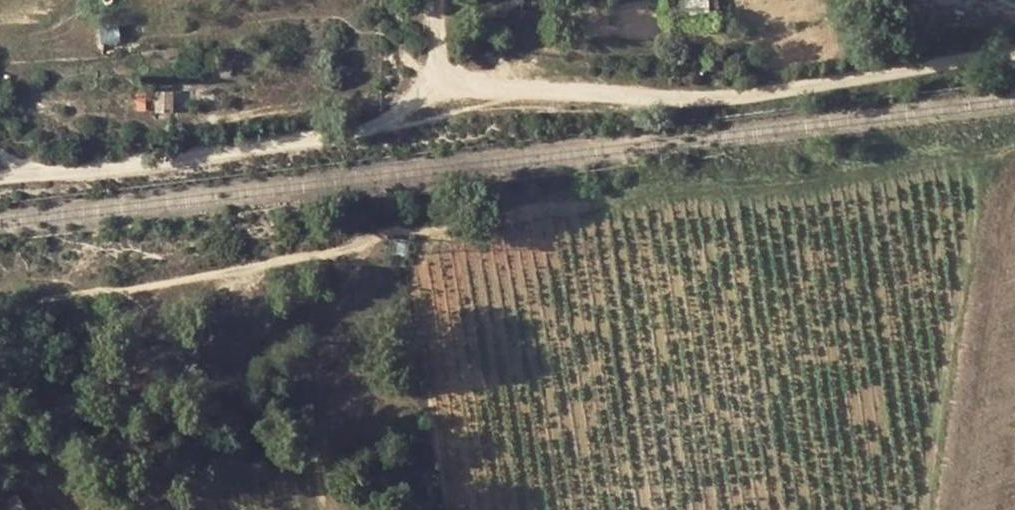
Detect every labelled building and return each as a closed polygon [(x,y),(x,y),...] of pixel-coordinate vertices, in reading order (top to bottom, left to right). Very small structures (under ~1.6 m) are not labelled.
[(704,15),(702,1),(684,3),(685,17),(704,15)] [(99,26),(100,43),(117,43),(116,26),(99,26)] [(221,61),(221,76),(229,76),(229,61),(221,61)] [(153,91),(152,112),(169,112),(170,92),(153,91)] [(0,498),(0,509),(11,509),(23,503),(14,489),(0,498)]
